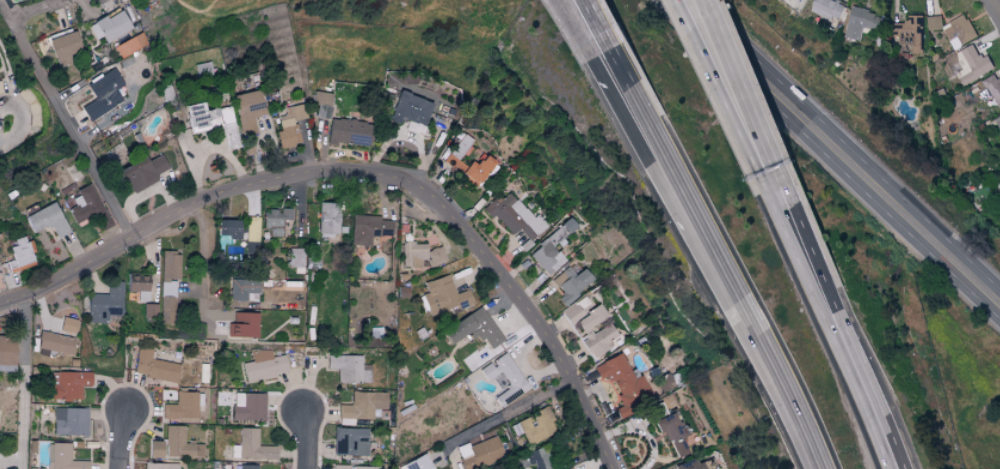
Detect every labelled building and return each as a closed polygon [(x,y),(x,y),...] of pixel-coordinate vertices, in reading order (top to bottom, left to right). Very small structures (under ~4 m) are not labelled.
[(848,2),(844,0),(816,0),(812,9),(840,21),(848,2)] [(862,39),(864,26),(878,28),(882,11),(853,5),(846,36),(862,39)] [(95,39),(103,36),(105,42),(131,30),(122,10),(107,17),(106,16),(88,24),(95,39)] [(944,26),(954,48),(979,36),(969,15),(944,26)] [(900,35),(900,43),(920,42),(920,21),(890,22),(891,35),(900,35)] [(53,50),(56,66),(71,62),(70,54),(81,52),(77,30),(41,37),(44,52),(53,50)] [(114,44),(118,56),(147,46),(143,34),(114,44)] [(964,68),(957,71),(964,84),(996,68),(989,54),(982,57),(975,42),(956,52),(964,68)] [(195,64),(197,78),(212,75),(210,62),(195,64)] [(89,121),(123,102),(115,89),(123,84),(114,68),(86,84),(95,99),(81,107),(89,121)] [(979,82),(986,99),(995,96),(999,107),(999,73),(979,82)] [(265,115),(261,90),(234,94),(240,135),(256,132),(253,117),(265,115)] [(317,105),(315,116),(328,118),(332,93),(313,90),(311,104),(317,105)] [(432,100),(398,92),(391,118),(425,127),(432,100)] [(190,132),(222,126),(226,149),(239,147),(232,105),(203,111),(201,102),(185,105),(190,132)] [(283,107),(285,115),(277,116),(280,131),(276,131),(279,148),(300,144),(296,120),(306,118),(304,104),(283,107)] [(372,124),(331,117),(327,141),(368,148),(372,124)] [(472,142),(464,135),(442,159),(457,173),(464,166),(456,158),(472,142)] [(146,161),(145,157),(118,169),(128,191),(169,172),(161,154),(146,161)] [(460,174),(475,186),(495,162),(485,154),(476,165),(471,161),(460,174)] [(76,226),(103,210),(89,185),(70,196),(75,205),(67,209),(76,226)] [(482,209),(491,220),(496,216),(511,235),(519,228),(529,241),(548,226),(537,213),(531,218),(510,191),(500,199),(498,196),(482,209)] [(25,215),(33,233),(50,225),(56,238),(69,232),(55,202),(25,215)] [(338,202),(318,202),(318,235),(337,235),(338,202)] [(269,237),(282,237),(282,220),(292,220),(292,208),(281,208),(281,210),(263,210),(263,229),(269,229),(269,237)] [(392,236),(392,221),(380,220),(380,216),(351,215),(350,245),(370,246),(370,236),(392,236)] [(259,217),(246,216),(246,241),(258,242),(259,217)] [(239,238),(240,220),(218,219),(217,237),(239,238)] [(545,275),(565,263),(552,243),(575,228),(571,222),(528,250),(545,275)] [(33,261),(26,238),(8,243),(13,259),(7,261),(9,269),(33,261)] [(403,267),(420,266),(440,265),(439,249),(427,249),(426,242),(402,243),(403,267)] [(303,248),(288,248),(288,270),(303,271),(303,248)] [(179,279),(180,252),(162,251),(160,323),(174,324),(176,279),(179,279)] [(557,298),(562,305),(593,281),(583,268),(574,275),(568,268),(551,280),(562,294),(557,298)] [(468,287),(461,271),(450,275),(457,292),(468,287)] [(148,274),(128,274),(127,291),(138,292),(138,302),(148,302),(148,274)] [(455,294),(450,275),(424,282),(427,294),(418,296),(422,308),(427,307),(431,322),(451,316),(449,309),(473,303),(469,290),(455,294)] [(258,279),(230,279),(230,300),(258,301),(258,279)] [(123,282),(107,281),(107,294),(88,294),(88,321),(122,322),(123,282)] [(590,304),(584,296),(561,312),(570,325),(586,314),(583,309),(590,304)] [(158,304),(144,304),(143,318),(157,318),(158,304)] [(582,332),(607,318),(600,305),(575,319),(582,332)] [(503,341),(481,306),(442,332),(450,344),(467,333),(471,340),(479,335),(488,350),(503,341)] [(233,324),(228,323),(228,336),(257,337),(258,313),(233,312),(233,324)] [(78,320),(62,317),(60,331),(76,333),(78,320)] [(608,341),(616,337),(610,324),(581,338),(590,358),(611,348),(608,341)] [(36,354),(53,358),(55,352),(73,356),(76,339),(41,331),(36,354)] [(15,371),(15,337),(0,337),(0,371),(15,371)] [(180,365),(151,359),(152,350),(139,347),(133,374),(176,383),(180,365)] [(270,348),(251,351),(252,361),(242,363),(245,381),(288,374),(285,355),(272,357),(270,348)] [(530,389),(506,352),(491,361),(491,362),(479,370),(487,381),(500,372),(510,388),(494,398),(500,408),(530,389)] [(593,366),(599,380),(608,376),(624,411),(651,398),(640,375),(632,379),(620,354),(593,366)] [(362,355),(327,356),(327,369),(338,369),(338,383),(369,383),(369,370),(362,370),(362,355)] [(92,372),(51,372),(50,399),(81,400),(82,386),(91,386),(92,372)] [(669,373),(655,380),(661,392),(676,385),(669,373)] [(163,404),(162,418),(197,419),(197,392),(176,391),(176,404),(163,404)] [(373,420),(373,409),(387,409),(387,393),(352,392),(352,405),(338,405),(338,419),(373,420)] [(230,420),(265,421),(265,393),(230,393),(230,420)] [(88,408),(54,407),(53,434),(88,435),(88,408)] [(526,445),(557,433),(547,408),(517,419),(526,445)] [(689,453),(671,413),(656,420),(674,459),(689,453)] [(184,426),(165,425),(165,457),(203,458),(203,444),(184,444),(184,426)] [(276,460),(276,446),(257,446),(258,429),(239,428),(239,446),(231,445),(230,458),(276,460)] [(368,429),(334,428),(334,455),(367,456),(368,429)] [(467,443),(456,447),(464,468),(474,468),(504,457),(496,435),(468,446),(467,443)] [(163,458),(163,441),(150,441),(150,458),(163,458)] [(47,443),(47,468),(89,468),(89,461),(70,460),(71,443),(47,443)] [(534,468),(547,468),(551,467),(543,446),(511,458),(515,468),(519,468),(532,464),(534,468)] [(400,468),(434,468),(428,454),(399,466),(400,468)] [(700,456),(675,464),(677,468),(704,468),(700,456)]
